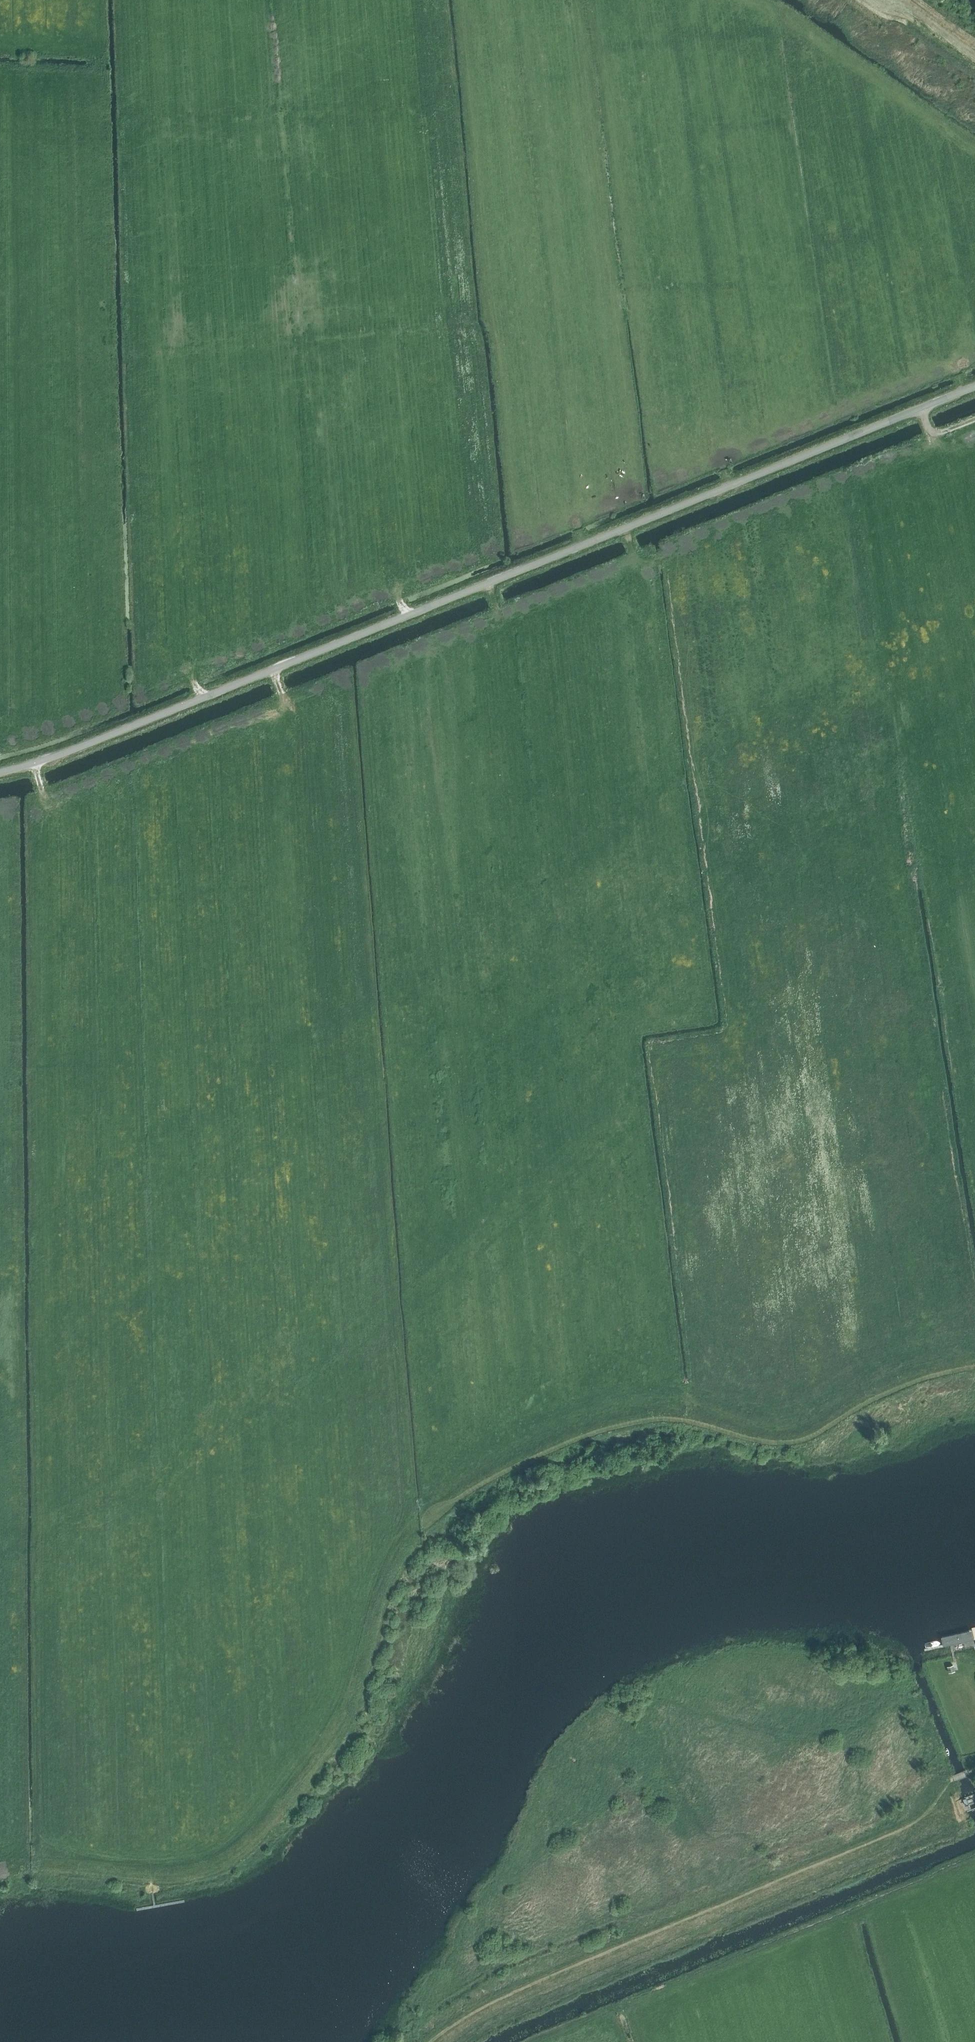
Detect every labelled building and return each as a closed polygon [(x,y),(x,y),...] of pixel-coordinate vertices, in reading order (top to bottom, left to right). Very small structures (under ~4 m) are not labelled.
[(971,1629),(939,1636),(941,1647),(973,1640),(971,1629)]
